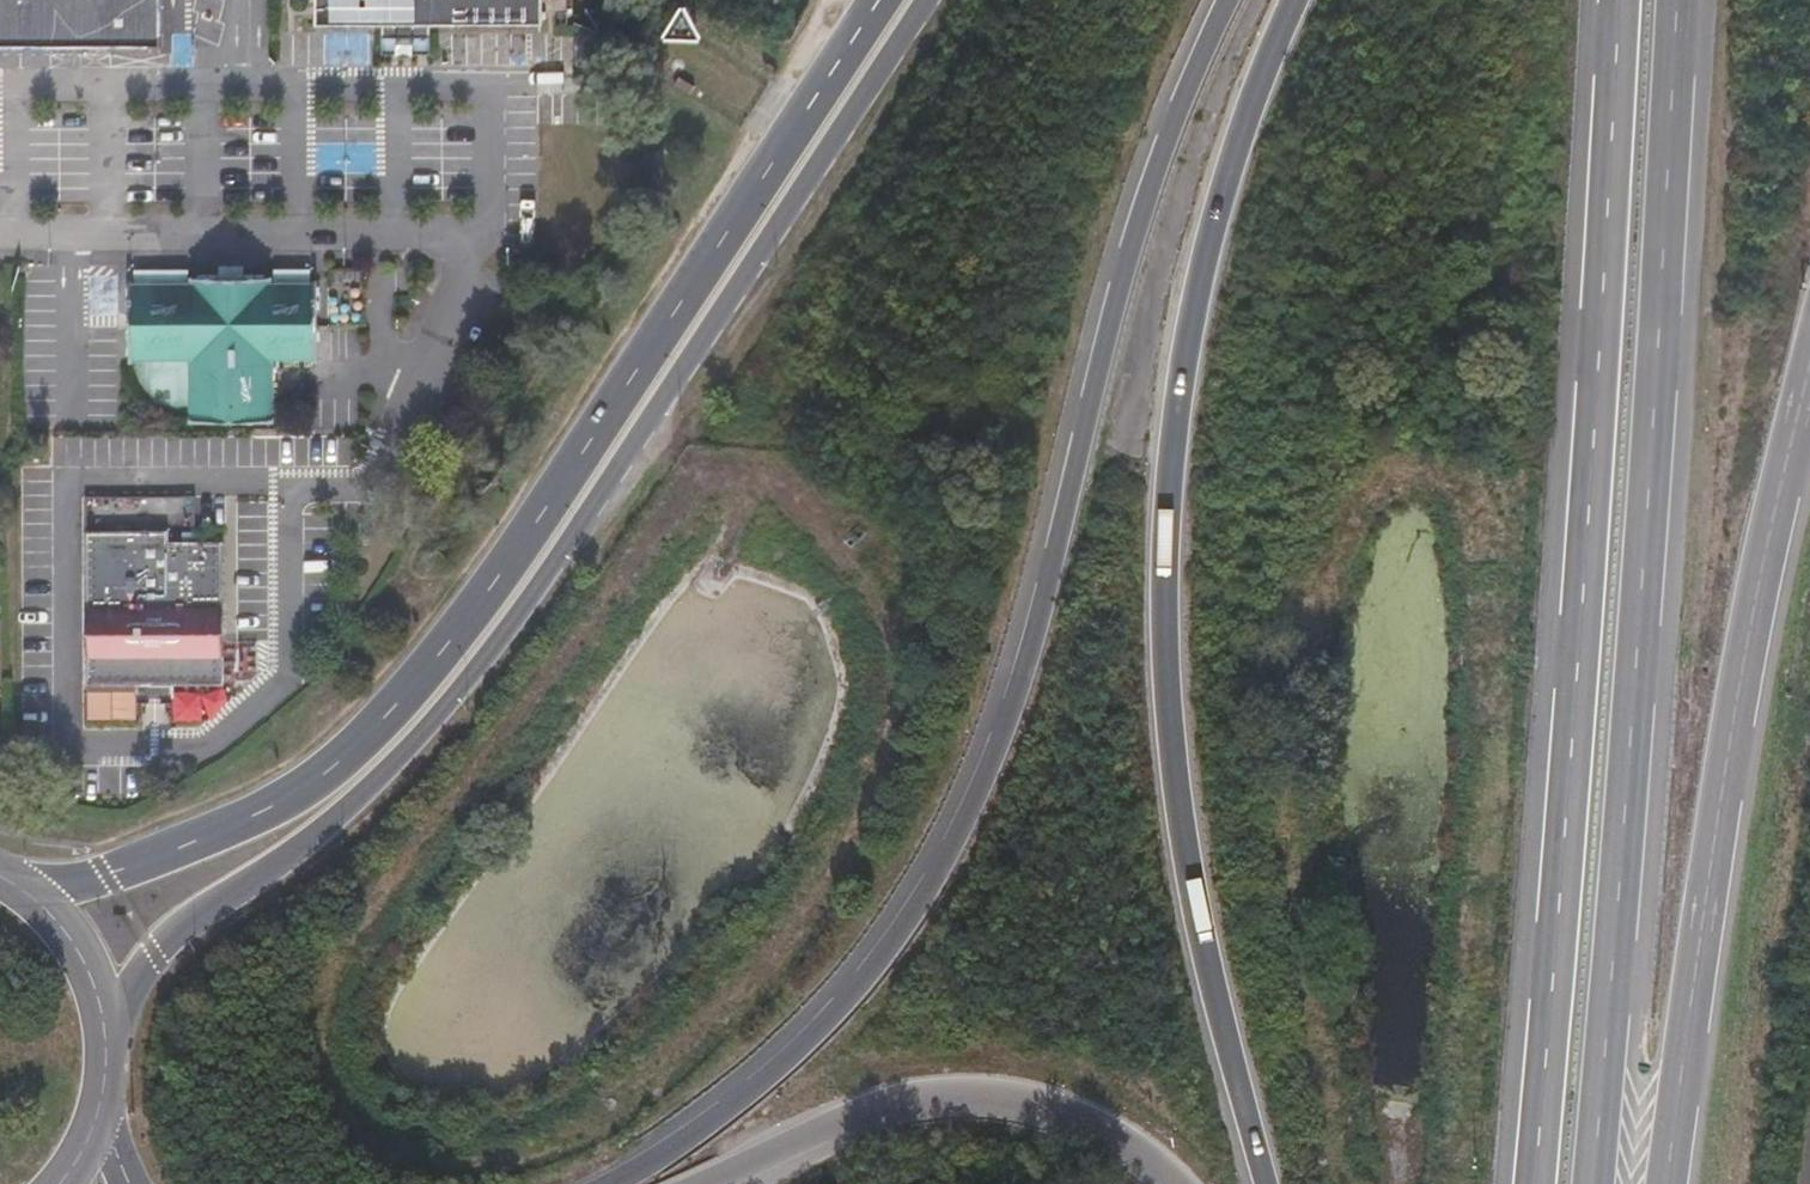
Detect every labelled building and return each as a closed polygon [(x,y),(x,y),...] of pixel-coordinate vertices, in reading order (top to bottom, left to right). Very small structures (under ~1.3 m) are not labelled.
[(162,0),(0,0),(0,54),(162,51),(162,0)] [(221,35),(221,0),(185,0),(186,35),(221,35)] [(310,30),(373,29),(373,43),(423,42),(423,29),(535,28),(534,0),(310,0),(310,30)] [(176,260),(127,260),(127,274),(120,275),(121,354),(181,355),(183,415),(264,415),(265,357),(306,357),(307,264),(278,264),(278,277),(270,277),(270,270),(253,271),(247,267),(246,253),(212,253),(212,268),(189,266),(188,273),(176,274),(176,260)] [(161,523),(79,522),(80,674),(214,674),(213,536),(161,537),(161,523)] [(225,678),(257,677),(256,643),(225,643),(225,678)]
